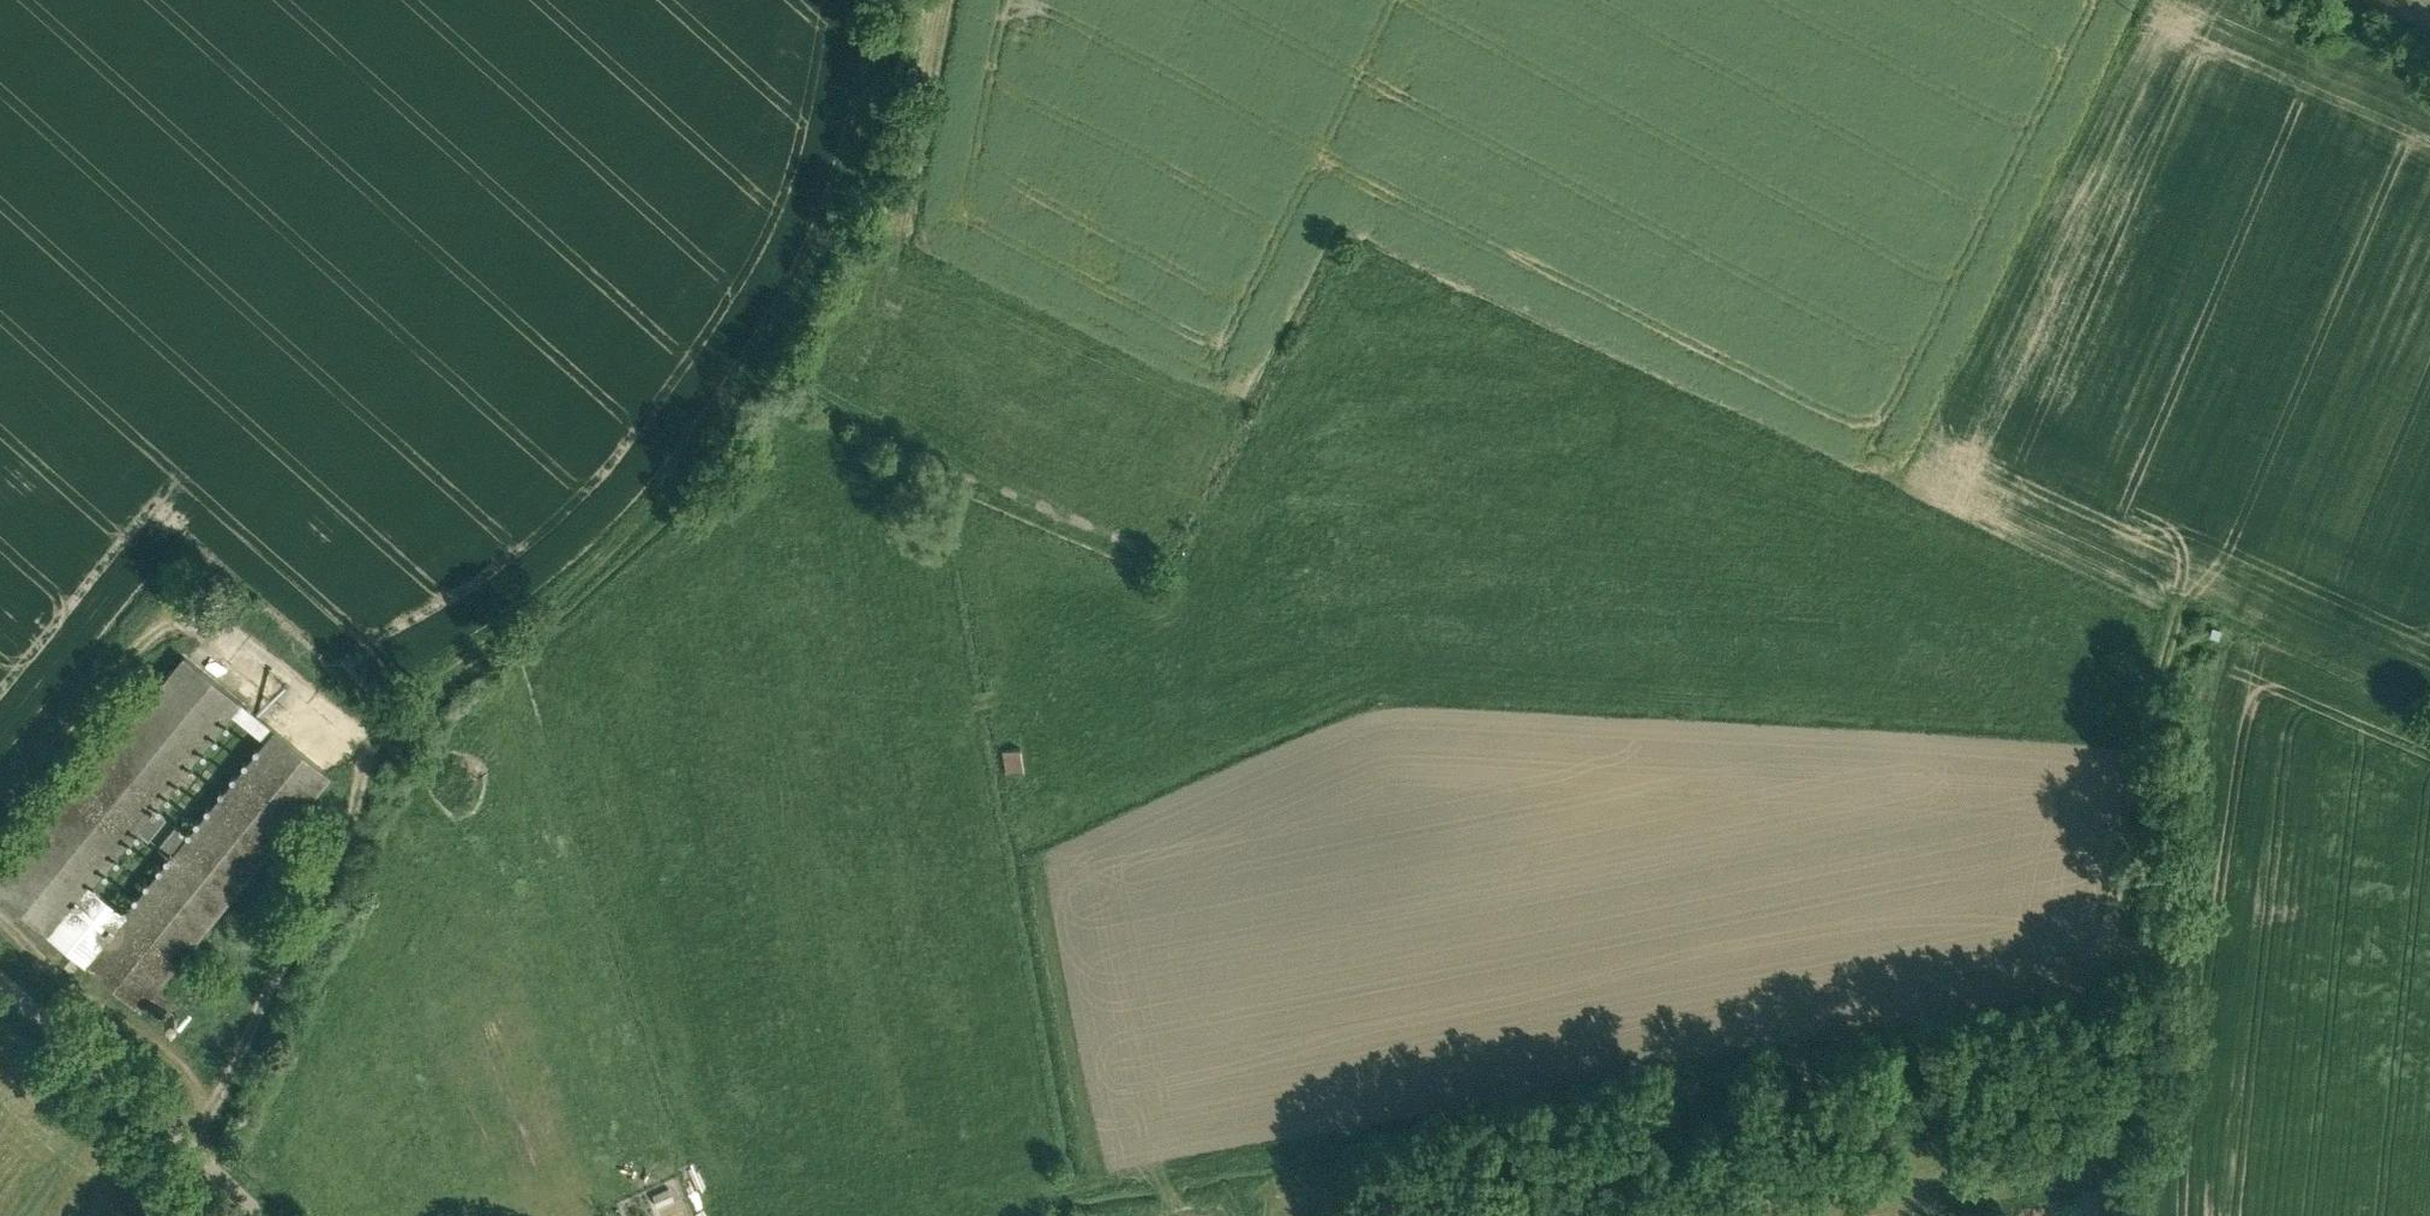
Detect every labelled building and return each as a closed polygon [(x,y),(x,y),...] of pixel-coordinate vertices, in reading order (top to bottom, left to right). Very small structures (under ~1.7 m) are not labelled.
[(189,837),(176,827),(159,847),(173,858),(126,915),(89,885),(135,827),(148,838),(165,818),(152,807),(239,700),(185,656),(0,883),(0,894),(140,1009),(144,1004),(160,1017),(173,1001),(157,987),(330,775),(276,731),(189,837)] [(1000,751),(1004,771),(1022,768),(1019,747),(1000,751)] [(679,1189),(668,1194),(673,1206),(658,1212),(660,1215),(691,1215),(679,1189)]
